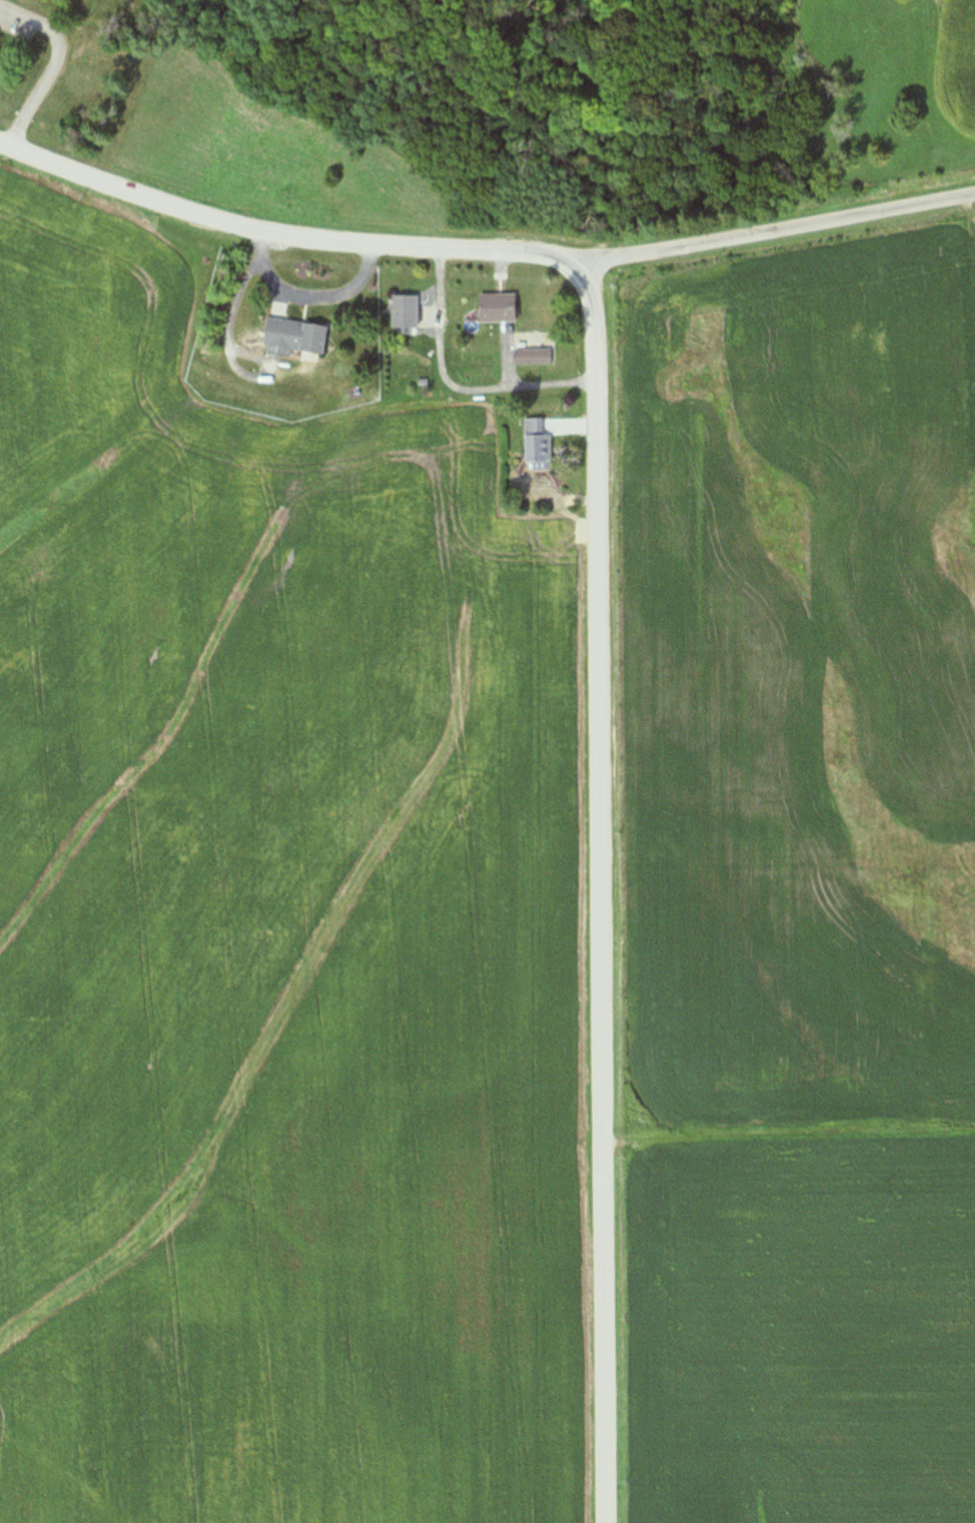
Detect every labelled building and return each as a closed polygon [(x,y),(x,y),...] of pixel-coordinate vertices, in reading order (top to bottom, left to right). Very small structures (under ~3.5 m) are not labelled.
[(477,295),(513,294),(514,322),(477,322),(477,295)] [(416,296),(390,297),(390,329),(416,329),(416,296)] [(267,317),(262,345),(267,345),(266,353),(289,357),(291,350),(319,355),(324,326),(267,317)] [(513,350),(514,366),(550,365),(550,349),(513,350)] [(522,420),(524,462),(531,462),(531,470),(551,469),(550,437),(543,437),(542,419),(522,420)]
